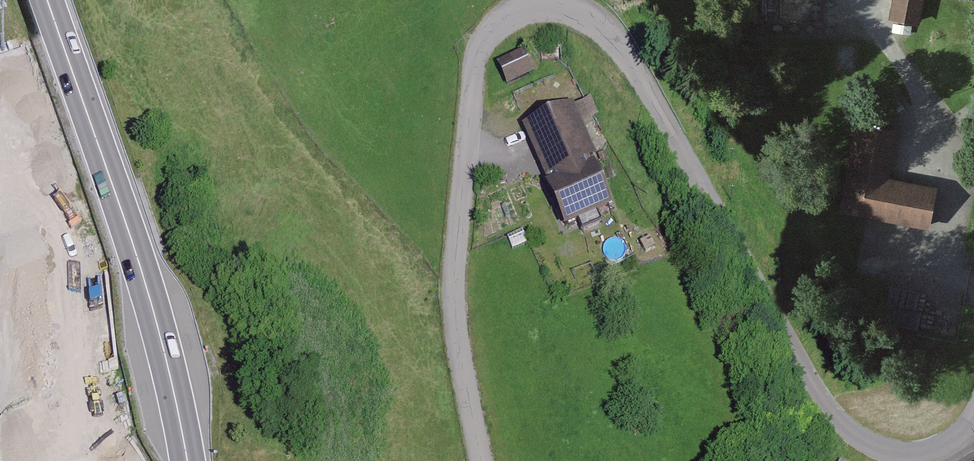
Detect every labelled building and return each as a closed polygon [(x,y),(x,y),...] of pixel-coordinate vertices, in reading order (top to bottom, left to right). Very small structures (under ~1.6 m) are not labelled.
[(894,21),(926,29),(931,0),(898,0),(894,21)] [(546,76),(537,55),(506,66),(516,87),(546,76)] [(609,121),(602,104),(531,129),(573,231),(632,209),(598,126),(609,121)] [(905,133),(863,125),(845,213),(936,230),(941,192),(898,180),(905,133)]
